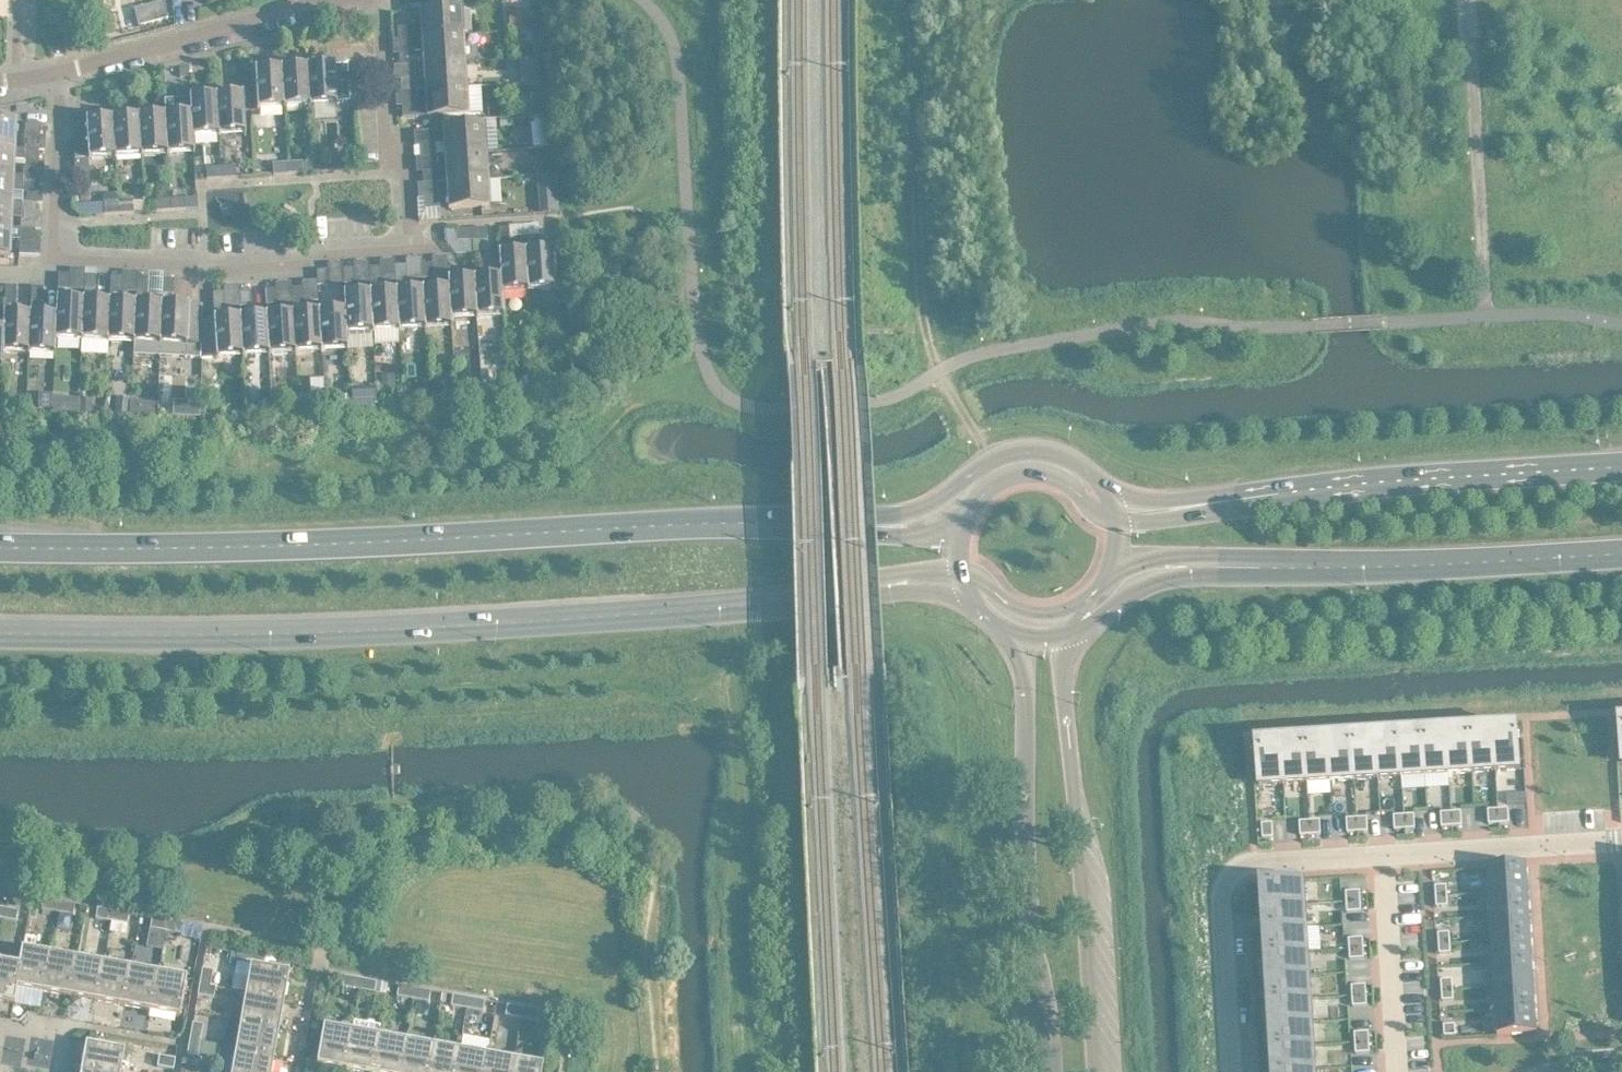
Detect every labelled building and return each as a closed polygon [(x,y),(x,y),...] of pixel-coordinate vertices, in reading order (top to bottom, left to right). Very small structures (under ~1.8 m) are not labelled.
[(140,6),(144,23),(174,15),(170,0),(161,0),(140,6)] [(405,35),(428,34),(469,31),(468,31),(466,6),(468,6),(468,5),(427,7),(427,9),(428,9),(429,23),(404,24),(405,35)] [(531,6),(514,7),(515,27),(541,25),(540,6),(531,7),(531,6)] [(406,62),(430,60),(471,57),(470,57),(468,32),(469,32),(469,31),(428,34),(428,35),(430,35),(431,49),(406,50),(406,62)] [(545,54),(525,55),(527,80),(546,79),(545,54)] [(408,88),(431,86),(473,84),(473,83),(471,83),(470,58),(471,58),(471,57),(430,60),(430,61),(431,61),(432,75),(407,76),(408,88)] [(314,62),(316,103),(317,103),(317,102),(341,100),(342,102),(343,101),(340,60),(339,60),(339,62),(314,63),(314,62)] [(288,64),(290,105),(291,105),(291,103),(315,102),(316,103),(314,62),(313,62),(313,63),(288,65),(288,64)] [(290,105),(288,64),(287,64),(287,65),(262,67),(262,65),(261,65),(263,107),(265,107),(265,105),(289,103),(289,105),(290,105)] [(473,84),(431,86),(431,87),(433,87),(434,102),(409,103),(410,115),(474,111),(474,109),(473,109),(471,84),(473,84)] [(223,91),(222,91),(225,133),(226,133),(225,131),(250,130),(250,131),(252,131),(249,90),(248,90),(248,91),(223,93),(223,91)] [(196,93),(197,110),(199,133),(224,131),(224,133),(225,133),(222,91),(221,91),(222,93),(197,94),(197,93),(196,93)] [(146,112),(145,112),(148,153),(148,152),(173,150),(173,152),(174,152),(171,110),(170,110),(171,112),(146,113),(146,112)] [(172,110),(171,110),(174,152),(174,151),(174,150),(199,149),(199,150),(200,150),(199,133),(197,110),(172,112),(172,110)] [(120,113),(119,114),(121,155),(122,155),(122,153),(147,152),(147,153),(148,153),(145,112),(144,112),(144,113),(120,115),(120,113)] [(551,113),(534,115),(536,136),(554,133),(551,113)] [(121,155),(119,114),(118,114),(118,115),(93,117),(93,115),(92,115),(92,117),(82,117),(80,156),(94,155),(94,156),(96,156),(96,155),(121,153),(121,155)] [(21,146),(21,145),(19,145),(20,120),(22,120),(22,119),(0,118),(0,145),(21,146)] [(31,131),(46,132),(46,121),(31,120),(31,131)] [(451,151),(451,152),(492,149),(491,149),(489,124),(491,124),(491,123),(449,125),(449,127),(451,127),(452,141),(452,151),(451,151)] [(554,133),(536,136),(537,145),(555,143),(554,133)] [(427,142),(428,154),(443,153),(443,152),(442,141),(427,142)] [(452,141),(442,141),(443,152),(451,151),(452,151),(452,141)] [(20,172),(20,171),(18,171),(19,146),(21,146),(0,145),(0,171),(20,172)] [(30,158),(45,158),(45,147),(30,146),(30,158)] [(429,180),(453,178),(494,175),(492,175),(491,150),(492,150),(492,149),(451,152),(451,153),(453,153),(453,167),(429,168),(429,180)] [(331,157),(332,168),(347,167),(346,156),(331,157)] [(331,157),(320,158),(321,169),(332,168),(331,157)] [(308,158),(294,159),(294,170),(309,170),(308,158)] [(320,158),(308,158),(309,170),(321,169),(320,158)] [(294,170),(294,159),(279,160),(280,171),(294,170)] [(556,159),(540,160),(541,172),(556,171),(556,159)] [(242,162),(227,163),(228,175),(242,174),(242,162)] [(228,175),(227,163),(212,164),(213,176),(228,175)] [(18,198),(18,197),(17,197),(18,183),(18,173),(20,173),(20,172),(0,171),(0,197),(18,198)] [(563,171),(543,172),(545,210),(565,209),(563,171)] [(44,173),(20,172),(20,173),(18,173),(18,183),(43,184),(44,173)] [(494,175),(453,178),(453,179),(454,179),(456,203),(454,204),(454,205),(496,202),(496,201),(494,201),(493,176),(494,176),(494,175)] [(124,190),(109,191),(109,199),(124,199),(124,190)] [(191,194),(176,195),(177,207),(192,206),(191,194)] [(430,195),(431,206),(446,205),(445,194),(430,195)] [(177,207),(176,195),(162,196),(162,207),(177,207)] [(430,195),(424,195),(425,218),(447,216),(446,205),(431,206),(430,195)] [(17,224),(16,224),(16,209),(17,199),(18,199),(18,198),(0,197),(0,223),(17,224)] [(43,199),(18,198),(18,199),(17,199),(16,209),(42,211),(43,199)] [(139,198),(124,199),(125,210),(140,209),(139,198)] [(125,210),(124,199),(109,199),(110,211),(125,210)] [(544,221),(530,222),(530,234),(545,233),(544,221)] [(530,234),(530,222),(515,223),(516,234),(530,234)] [(0,223),(0,250),(16,251),(16,250),(15,250),(15,236),(16,225),(17,225),(17,224),(0,223)] [(42,225),(17,224),(17,225),(16,225),(15,236),(41,237),(42,225)] [(492,225),(477,226),(478,237),(493,236),(492,225)] [(478,237),(477,226),(463,226),(463,238),(478,237)] [(532,247),(531,247),(534,288),(535,288),(534,287),(559,285),(559,286),(561,286),(558,245),(556,245),(557,247),(532,248),(532,247)] [(504,249),(506,274),(507,274),(508,288),(533,287),(533,288),(534,288),(531,247),(531,248),(506,250),(506,249),(504,249)] [(427,260),(428,275),(439,275),(438,260),(427,260)] [(401,262),(402,277),(413,276),(412,261),(401,262)] [(375,264),(376,279),(387,278),(386,263),(375,264)] [(348,265),(349,280),(360,280),(359,265),(348,265)] [(323,267),(324,282),(335,281),(334,266),(323,267)] [(64,270),(64,285),(75,286),(76,271),(64,270)] [(90,271),(90,286),(101,287),(102,272),(90,271)] [(117,273),(115,297),(114,338),(114,337),(139,338),(139,339),(140,339),(142,298),(141,298),(141,299),(127,299),(128,273),(117,273)] [(143,274),(142,298),(140,339),(139,351),(166,352),(168,299),(167,299),(167,300),(153,300),(154,274),(143,274)] [(454,275),(454,285),(455,285),(457,315),(482,314),(482,315),(483,315),(480,274),(480,275),(455,277),(455,275),(454,275)] [(481,274),(480,274),(483,315),(484,315),(484,313),(508,312),(508,313),(510,313),(508,288),(507,274),(506,274),(481,275),(481,274)] [(169,275),(168,290),(180,291),(180,276),(169,275)] [(11,282),(9,325),(8,347),(9,348),(34,349),(34,350),(36,309),(35,310),(21,310),(22,282),(11,282)] [(37,298),(48,298),(49,283),(37,283),(37,298)] [(297,284),(298,299),(309,299),(309,284),(297,284)] [(271,286),(272,301),(283,300),(282,285),(271,286)] [(403,286),(402,286),(405,328),(406,328),(406,326),(430,325),(431,326),(429,285),(428,285),(428,286),(403,288),(403,286)] [(429,285),(431,326),(432,326),(432,325),(457,323),(457,324),(458,324),(457,315),(455,285),(454,285),(429,286),(429,285)] [(377,288),(376,288),(379,329),(380,329),(380,328),(404,326),(404,328),(405,328),(402,286),(402,288),(377,289),(377,288)] [(245,288),(246,302),(257,302),(256,287),(245,288)] [(208,301),(207,301),(207,356),(208,356),(208,354),(222,353),(222,355),(224,355),(224,353),(248,352),(248,353),(249,353),(246,312),(246,313),(232,314),(230,288),(219,289),(220,314),(219,314),(220,315),(208,316),(208,301)] [(350,290),(351,307),(353,330),(378,328),(378,329),(379,329),(376,288),(376,290),(351,291),(351,290),(350,290)] [(62,294),(62,312),(61,334),(62,334),(87,335),(87,337),(88,337),(89,296),(89,297),(64,296),(64,295),(62,294)] [(90,296),(89,296),(88,337),(88,335),(113,337),(113,338),(114,338),(115,297),(115,298),(90,297),(90,296)] [(169,299),(168,299),(166,352),(206,354),(206,356),(207,356),(207,301),(207,302),(195,302),(195,300),(193,300),(193,301),(169,300),(169,299)] [(299,309),(301,350),(302,350),(302,348),(327,347),(327,348),(328,348),(325,307),(324,307),(324,309),(300,310),(299,309)] [(326,307),(325,307),(328,348),(328,347),(353,345),(353,347),(354,347),(353,330),(351,307),(326,308),(326,307)] [(37,309),(36,309),(34,350),(35,350),(35,349),(60,350),(60,351),(61,351),(62,334),(61,334),(62,312),(37,310),(37,309)] [(273,310),(275,352),(276,352),(276,350),(301,349),(301,350),(299,309),(298,309),(298,310),(273,312),(273,310)] [(247,312),(246,312),(249,353),(250,353),(250,352),(274,350),(275,352),(273,310),(272,310),(272,312),(247,313),(247,312)] [(7,363),(7,365),(8,365),(9,348),(8,347),(9,325),(0,324),(0,363),(7,363)] [(432,377),(421,377),(421,389),(432,388),(432,377)] [(473,381),(462,381),(463,394),(474,393),(473,381)] [(382,384),(357,385),(358,403),(382,402),(382,384)] [(331,389),(305,391),(306,406),(332,404),(331,389)] [(84,405),(84,409),(98,410),(98,405),(98,399),(98,395),(85,394),(85,399),(84,405)] [(121,406),(121,410),(134,411),(135,397),(136,395),(122,394),(121,399),(121,406)] [(135,397),(134,411),(161,412),(161,407),(162,399),(135,397)] [(1522,724),(1498,726),(1500,768),(1525,766),(1522,724)] [(1498,726),(1474,727),(1477,769),(1500,768),(1498,726)] [(1474,727),(1450,729),(1453,771),(1477,769),(1474,727)] [(1453,771),(1450,729),(1427,730),(1429,772),(1453,771)] [(1427,730),(1403,732),(1406,773),(1429,772),(1427,730)] [(1406,773),(1403,732),(1380,733),(1382,775),(1406,773)] [(1380,733),(1356,735),(1359,776),(1382,775),(1380,733)] [(1359,776),(1356,735),(1333,736),(1335,778),(1359,776)] [(1312,779),(1335,778),(1333,736),(1309,738),(1312,779)] [(1286,739),(1288,781),(1312,779),(1309,738),(1286,739)] [(1263,782),(1288,781),(1286,739),(1261,740),(1263,782)] [(1530,790),(1521,790),(1522,800),(1531,799),(1530,790)] [(1513,804),(1502,805),(1503,819),(1514,818),(1513,804)] [(1503,819),(1502,805),(1492,806),(1493,820),(1503,819)] [(1466,807),(1455,808),(1456,822),(1467,821),(1466,807)] [(1456,822),(1455,808),(1445,808),(1445,823),(1456,822)] [(1408,811),(1409,825),(1420,824),(1419,810),(1408,811)] [(1398,825),(1409,825),(1408,811),(1398,811),(1398,825)] [(1351,828),(1362,828),(1361,813),(1350,814),(1351,828)] [(1361,813),(1362,828),(1373,827),(1372,813),(1361,813)] [(1304,831),(1315,831),(1314,816),(1303,817),(1304,831)] [(1314,816),(1315,831),(1326,830),(1325,816),(1314,816)] [(1273,819),(1262,820),(1263,834),(1274,833),(1273,819)] [(1492,865),(1493,890),(1532,887),(1531,863),(1492,865)] [(1268,904),(1310,901),(1308,876),(1266,879),(1268,904)] [(1438,884),(1438,893),(1452,892),(1451,883),(1438,884)] [(1349,888),(1350,899),(1364,898),(1363,887),(1349,888)] [(1495,913),(1534,911),(1532,887),(1493,890),(1495,913)] [(1452,892),(1438,893),(1439,902),(1452,902),(1452,892)] [(47,905),(63,908),(65,897),(49,894),(47,905)] [(65,897),(63,908),(79,911),(81,900),(65,897)] [(1364,898),(1350,899),(1350,909),(1365,908),(1364,898)] [(1268,904),(1269,927),(1311,925),(1310,901),(1268,904)] [(8,904),(6,915),(22,917),(24,907),(8,904)] [(101,915),(117,918),(119,907),(103,904),(101,915)] [(119,907),(117,918),(133,920),(135,910),(119,907)] [(1534,911),(1495,913),(1496,937),(1535,935),(1534,911)] [(156,924),(171,927),(173,916),(158,914),(156,924)] [(173,916),(171,927),(187,930),(189,919),(173,916)] [(1311,925),(1269,927),(1271,951),(1312,948),(1311,925)] [(1441,940),(1454,940),(1454,930),(1441,931),(1441,940)] [(1352,935),(1353,946),(1367,945),(1366,934),(1352,935)] [(1537,958),(1535,935),(1496,937),(1497,960),(1537,958)] [(1455,949),(1454,940),(1441,940),(1442,949),(1455,949)] [(23,983),(49,988),(56,949),(27,944),(25,960),(26,960),(22,983),(23,983)] [(1367,945),(1353,946),(1353,956),(1367,955),(1367,945)] [(1312,948),(1271,951),(1272,974),(1314,972),(1312,948)] [(49,988),(76,992),(83,954),(56,949),(49,988)] [(244,950),(242,959),(250,960),(256,961),(292,967),(292,962),(291,960),(290,958),(244,950)] [(76,992),(103,997),(110,959),(83,954),(76,992)] [(23,983),(22,983),(26,960),(25,960),(0,956),(0,996),(20,999),(23,983)] [(1497,960),(1499,984),(1538,982),(1537,958),(1497,960)] [(103,997),(130,1002),(137,963),(110,959),(103,997)] [(256,961),(251,989),(290,996),(295,968),(292,967),(256,961)] [(130,1002),(157,1007),(164,968),(137,963),(130,1002)] [(208,965),(205,981),(216,982),(218,967),(208,965)] [(164,968),(157,1007),(185,1012),(192,973),(164,968)] [(348,983),(364,986),(366,975),(350,972),(348,983)] [(1314,972),(1272,974),(1273,998),(1315,995),(1314,972)] [(366,975),(364,986),(380,989),(382,978),(366,975)] [(1444,978),(1444,987),(1457,987),(1457,977),(1444,978)] [(216,982),(205,981),(203,989),(220,992),(221,983),(216,982)] [(1355,982),(1355,993),(1370,992),(1369,981),(1355,982)] [(402,993),(418,995),(420,985),(404,982),(402,993)] [(1499,984),(1500,1008),(1540,1005),(1538,982),(1499,984)] [(420,985),(418,995),(434,998),(436,987),(420,985)] [(1457,987),(1444,987),(1445,997),(1458,996),(1457,987)] [(251,989),(247,1016),(285,1023),(290,996),(251,989)] [(457,1002),(473,1005),(474,994),(459,991),(457,1002)] [(1370,992),(1355,993),(1356,1003),(1370,1003),(1370,992)] [(474,994),(473,1005),(488,1008),(490,997),(474,994)] [(1315,995),(1273,998),(1275,1021),(1317,1019),(1315,995)] [(511,1012),(527,1014),(529,1004),(513,1001),(511,1012)] [(529,1004),(527,1014),(543,1017),(545,1006),(529,1004)] [(1540,1005),(1500,1008),(1502,1032),(1541,1030),(1540,1005)] [(247,1016),(242,1043),(280,1050),(285,1023),(247,1016)] [(198,1019),(195,1035),(206,1037),(209,1021),(198,1019)] [(1276,1045),(1318,1042),(1317,1019),(1275,1021),(1276,1045)] [(323,1060),(351,1065),(357,1027),(330,1022),(323,1060)] [(1460,1025),(1447,1025),(1447,1035),(1460,1034),(1460,1025)] [(351,1065),(378,1070),(385,1032),(357,1027),(351,1065)] [(1358,1040),(1373,1039),(1372,1028),(1358,1029),(1358,1040)] [(389,1071),(405,1071),(412,1036),(385,1032),(378,1070),(389,1071)] [(206,1037),(195,1035),(193,1051),(203,1053),(204,1051),(206,1038),(206,1037)] [(439,1041),(412,1036),(405,1071),(433,1071),(439,1041)] [(206,1038),(204,1051),(222,1054),(224,1041),(206,1038)] [(87,1067),(114,1071),(126,1071),(130,1046),(92,1039),(87,1067)] [(1373,1050),(1373,1039),(1358,1040),(1359,1051),(1373,1050)] [(466,1046),(439,1041),(433,1071),(461,1071),(466,1046)] [(1320,1066),(1318,1042),(1276,1045),(1278,1068),(1320,1066)] [(237,1070),(247,1071),(276,1071),(280,1050),(242,1043),(237,1070)] [(493,1051),(466,1046),(461,1071),(489,1071),(493,1051)] [(520,1055),(493,1051),(489,1071),(517,1071),(520,1055)] [(181,1055),(165,1052),(163,1063),(179,1066),(181,1055)] [(517,1071),(546,1071),(548,1060),(520,1055),(517,1071)]
